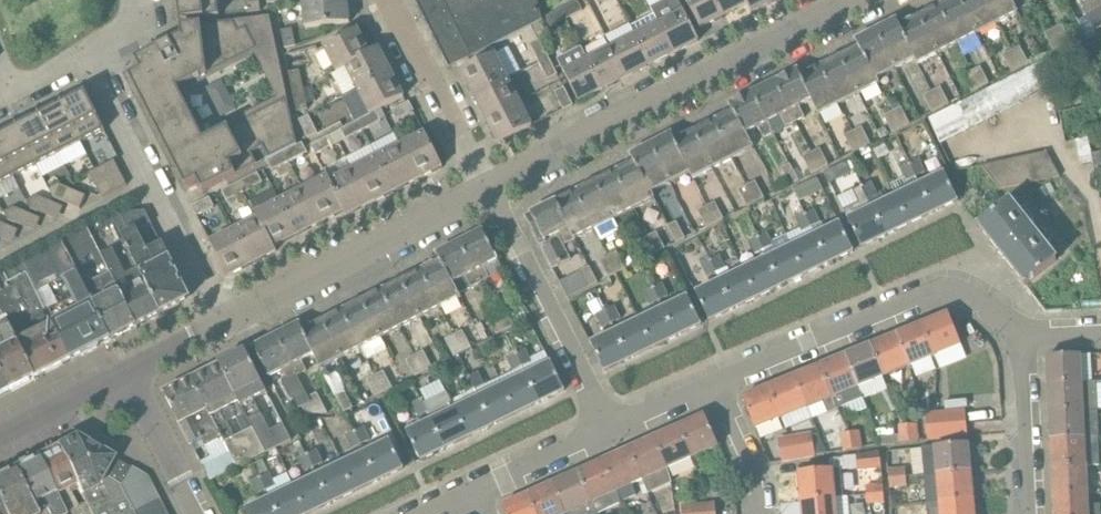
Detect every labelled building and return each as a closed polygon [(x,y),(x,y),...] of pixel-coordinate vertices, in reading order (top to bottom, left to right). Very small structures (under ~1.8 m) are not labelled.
[(179,6),(176,6),(177,20),(177,22),(220,16),(218,0),(179,0),(179,6)] [(304,28),(349,24),(347,0),(302,4),(304,28)] [(458,64),(544,21),(538,0),(415,0),(450,68),(458,64)] [(657,16),(683,5),(681,0),(650,0),(657,16)] [(724,17),(716,0),(686,0),(701,29),(724,17)] [(748,5),(745,0),(716,0),(724,17),(748,5)] [(777,1),(777,0),(745,0),(748,5),(752,14),(777,1)] [(978,35),(960,0),(952,0),(940,7),(959,45),(978,35)] [(998,25),(985,0),(960,0),(978,35),(998,25)] [(1011,0),(985,0),(998,25),(1019,14),(1011,0)] [(1086,16),(1100,8),(1100,0),(1078,0),(1086,16)] [(248,13),(257,12),(256,2),(247,3),(248,13)] [(563,10),(567,19),(583,11),(578,2),(563,10)] [(938,55),(959,45),(940,7),(919,17),(938,55)] [(1100,28),(1100,8),(1086,16),(1094,31),(1100,28)] [(552,27),(567,19),(563,10),(547,18),(552,27)] [(675,54),(699,41),(683,11),(659,23),(675,54)] [(918,66),(938,55),(919,17),(900,27),(915,59),(918,66)] [(287,98),(279,102),(204,141),(178,90),(257,49),(246,27),(238,31),(234,21),(178,28),(179,38),(136,60),(139,68),(125,76),(141,109),(145,107),(156,129),(153,131),(156,137),(159,135),(171,158),(167,159),(185,193),(199,185),(203,192),(257,164),(252,153),(263,147),(269,158),(297,144),(287,126),(293,123),(287,98)] [(896,69),(915,59),(900,27),(897,21),(877,31),(896,69)] [(651,66),(675,54),(659,23),(635,35),(651,66)] [(1062,47),(1071,43),(1062,26),(1054,30),(1062,47)] [(285,49),(296,47),(292,29),(281,32),(285,49)] [(356,60),(370,53),(358,30),(323,48),(335,73),(358,62),(356,60)] [(1054,52),(1062,47),(1054,30),(1045,35),(1054,52)] [(877,79),(896,69),(877,31),(856,42),(859,48),(877,79)] [(626,79),(651,66),(635,35),(610,48),(626,79)] [(539,63),(549,58),(540,40),(530,45),(539,63)] [(1021,69),(1029,64),(1020,47),(1012,52),(1021,69)] [(357,91),(392,73),(379,48),(370,53),(356,60),(358,62),(335,73),(332,75),(344,98),(357,91)] [(604,90),(626,79),(610,48),(588,60),(604,90)] [(880,85),(877,79),(859,48),(840,57),(859,95),(880,85)] [(1012,73),(1021,69),(1012,52),(1003,56),(1012,73)] [(1052,78),(1073,69),(1065,52),(1043,62),(1054,87),(1052,78)] [(474,96),(508,79),(495,54),(461,72),(474,96)] [(840,105),(859,95),(840,57),(821,67),(840,105)] [(548,80),(558,75),(549,58),(539,63),(548,80)] [(580,102),(604,90),(588,60),(565,72),(580,102)] [(1055,87),(1054,87),(1043,62),(1032,68),(1043,93),(1055,87)] [(819,116),(840,105),(821,67),(801,77),(812,101),(819,116)] [(981,89),(990,85),(981,68),(972,72),(981,89)] [(1032,99),(1043,93),(1032,68),(1021,74),(1032,99)] [(293,93),(304,90),(300,71),(289,73),(293,93)] [(800,107),(812,101),(801,77),(798,71),(775,83),(796,123),(805,118),(800,107)] [(972,93),(981,89),(972,72),(964,76),(972,93)] [(357,91),(369,116),(376,112),(405,97),(392,73),(357,91)] [(1021,104),(1032,99),(1021,74),(1009,80),(1021,104)] [(486,120),(520,103),(508,79),(474,96),(486,120)] [(1009,110),(1021,104),(1009,80),(998,86),(1009,110)] [(786,128),(796,123),(775,83),(749,97),(769,137),(774,134),(769,123),(781,117),(786,128)] [(998,116),(1009,110),(998,86),(986,91),(998,116)] [(563,111),(573,106),(565,88),(555,93),(563,111)] [(941,109),(950,105),(941,88),(932,92),(941,109)] [(62,102),(83,143),(105,131),(85,90),(62,102)] [(297,112),(308,110),(304,90),(293,93),(297,112)] [(986,122),(998,116),(986,91),(975,97),(986,122)] [(933,114),(941,109),(932,92),(924,97),(933,114)] [(764,139),(769,137),(749,97),(730,106),(733,112),(747,135),(759,129),(764,139)] [(975,127),(986,122),(975,97),(964,103),(975,127)] [(60,154),(83,143),(62,102),(39,114),(60,154)] [(397,121),(415,112),(410,102),(392,111),(397,121)] [(533,127),(532,126),(520,103),(486,120),(499,144),(533,127)] [(903,128),(910,125),(898,103),(891,106),(894,111),(903,128)] [(964,133),(975,127),(964,103),(952,109),(964,133)] [(952,139),(964,133),(952,109),(941,114),(952,139)] [(893,133),(903,128),(894,111),(884,117),(893,133)] [(376,112),(369,116),(358,121),(364,131),(381,122),(376,112)] [(754,149),(747,135),(733,112),(714,122),(733,159),(754,149)] [(37,166),(60,154),(39,114),(16,125),(37,166)] [(941,144),(952,139),(941,114),(930,120),(941,144)] [(308,139),(318,134),(309,116),(299,121),(308,139)] [(358,121),(334,134),(339,144),(364,131),(358,121)] [(714,169),(733,159),(714,122),(695,131),(714,169)] [(37,166),(16,125),(0,134),(0,149),(14,178),(37,166)] [(862,149),(871,145),(862,128),(854,132),(862,149)] [(693,180),(714,169),(695,131),(675,142),(690,174),(693,180)] [(853,153),(862,149),(854,132),(845,136),(853,153)] [(339,144),(334,134),(311,146),(316,156),(339,144)] [(443,167),(440,161),(426,134),(402,146),(419,180),(443,167)] [(671,184),(690,174),(675,142),(672,136),(652,146),(671,184)] [(1088,139),(1076,142),(1081,166),(1093,164),(1092,155),(1088,139)] [(290,163),(308,154),(303,143),(285,152),(290,163)] [(395,192),(419,180),(402,146),(378,158),(395,192)] [(652,193),(671,184),(652,146),(631,156),(634,162),(652,193)] [(14,178),(0,149),(0,185),(14,178)] [(820,170),(829,166),(820,149),(812,154),(820,170)] [(272,172),(290,163),(285,152),(267,162),(272,172)] [(1047,180),(1060,177),(1047,152),(1034,155),(1047,180)] [(1092,155),(1093,164),(1094,169),(1100,168),(1100,153),(1092,155)] [(812,175),(820,170),(812,154),(803,158),(812,175)] [(1033,183),(1047,180),(1034,155),(1020,158),(1033,183)] [(370,205),(395,192),(378,158),(353,171),(370,205)] [(1020,186),(1033,183),(1020,158),(1007,161),(1020,186)] [(850,159),(829,170),(836,185),(857,174),(850,159)] [(910,165),(916,178),(926,173),(923,166),(920,160),(910,165)] [(96,186),(121,173),(114,161),(90,173),(96,186)] [(1006,189),(1020,186),(1007,161),(993,164),(1006,189)] [(655,199),(652,193),(634,162),(615,172),(635,210),(655,199)] [(790,186),(799,181),(790,164),(782,169),(790,186)] [(1001,190),(1006,189),(993,164),(982,166),(1001,190)] [(916,178),(910,165),(901,169),(907,182),(916,178)] [(348,216),(370,205),(353,171),(331,182),(348,216)] [(615,220),(635,210),(615,172),(596,182),(615,220)] [(933,213),(959,201),(945,172),(931,179),(919,185),(933,213)] [(121,173),(96,186),(102,198),(127,186),(121,173)] [(245,192),(263,183),(258,173),(240,182),(245,192)] [(346,217),(348,216),(331,182),(329,175),(303,189),(321,224),(344,212),(346,217)] [(227,201),(245,192),(240,182),(222,191),(227,201)] [(595,230),(615,220),(596,182),(576,192),(595,230)] [(756,203),(765,199),(756,182),(747,186),(756,203)] [(863,187),(869,199),(878,195),(872,183),(863,187)] [(80,209),(86,196),(59,185),(49,190),(53,198),(80,209)] [(911,225),(933,213),(919,185),(909,190),(897,196),(911,225)] [(748,207),(756,203),(747,186),(739,191),(748,207)] [(873,208),(869,199),(863,187),(854,192),(860,204),(861,207),(846,214),(848,219),(862,248),(887,236),(873,208)] [(297,236),(321,224),(303,189),(279,201),(297,236)] [(576,240),(595,230),(576,192),(557,201),(576,240)] [(31,209),(38,212),(43,199),(37,196),(27,202),(31,209)] [(911,225),(897,196),(873,208),(887,236),(911,225)] [(197,217),(215,208),(210,198),(192,207),(197,217)] [(275,247),(297,236),(279,201),(254,213),(258,219),(275,253),(277,252),(275,247)] [(575,240),(576,240),(557,201),(526,217),(539,244),(543,242),(546,247),(544,253),(550,266),(555,269),(572,260),(565,246),(575,241),(575,240)] [(715,224),(724,220),(715,202),(707,207),(715,224)] [(979,227),(1026,286),(1057,261),(1010,202),(979,227)] [(707,228),(715,224),(707,207),(698,211),(707,228)] [(8,221),(16,224),(21,211),(14,208),(4,213),(8,221)] [(812,227),(821,223),(815,210),(806,215),(812,227)] [(163,316),(181,307),(186,292),(163,246),(148,254),(137,232),(152,225),(146,212),(145,211),(112,215),(163,316)] [(137,329),(163,316),(112,215),(111,215),(111,216),(86,228),(137,329)] [(803,232),(812,227),(806,215),(796,220),(803,232)] [(252,264),(275,253),(258,219),(235,231),(252,264)] [(677,243),(685,239),(677,222),(668,227),(677,243)] [(830,263),(854,252),(840,223),(816,234),(830,263)] [(111,342),(137,329),(86,228),(60,241),(111,342)] [(228,277),(252,264),(235,231),(210,243),(228,277)] [(484,268),(498,261),(483,231),(460,243),(481,284),(490,279),(484,268)] [(657,254),(666,249),(657,233),(648,237),(657,254)] [(765,251),(774,246),(767,233),(758,238),(765,251)] [(806,275),(830,263),(816,234),(792,246),(806,275)] [(648,258),(657,254),(648,237),(640,242),(648,258)] [(756,255),(765,251),(758,238),(749,242),(756,255)] [(72,362),(111,342),(60,241),(21,261),(72,362)] [(471,289),(481,284),(460,243),(437,255),(440,260),(454,284),(465,278),(471,289)] [(782,287),(806,275),(792,246),(768,258),(782,287)] [(617,274),(626,269),(617,253),(609,257),(617,274)] [(710,261),(717,274),(726,269),(720,256),(710,261)] [(608,278),(617,274),(609,257),(600,262),(608,278)] [(758,298),(782,287),(768,258),(744,269),(758,298)] [(421,270),(441,308),(461,298),(454,284),(440,260),(421,270)] [(72,362),(21,261),(0,272),(0,308),(36,380),(72,362)] [(717,274),(710,261),(701,265),(707,277),(707,278),(717,274)] [(589,288),(598,284),(589,267),(581,272),(581,273),(589,288)] [(734,310),(758,298),(744,269),(732,275),(720,281),(734,310)] [(421,318),(441,308),(421,270),(402,280),(421,318)] [(401,329),(421,318),(402,280),(382,290),(401,329)] [(710,321),(734,310),(720,281),(696,292),(710,321)] [(660,301),(669,297),(663,284),(654,288),(660,301)] [(651,306),(660,301),(654,288),(644,293),(651,306)] [(381,339),(401,329),(382,290),(362,301),(381,339)] [(678,337),(702,325),(689,298),(665,309),(678,337)] [(361,349),(381,339),(362,301),(342,311),(361,349)] [(613,324),(622,319),(616,306),(606,311),(613,324)] [(36,380),(0,308),(0,371),(11,393),(36,380)] [(654,349),(678,337),(665,309),(641,321),(654,349)] [(497,314),(506,331),(514,326),(509,316),(505,310),(497,314)] [(342,359),(361,349),(342,311),(322,321),(342,359)] [(603,329),(613,324),(606,311),(597,316),(603,329)] [(506,331),(497,314),(488,319),(497,336),(506,331)] [(923,325),(936,356),(961,345),(949,314),(923,325)] [(321,370),(342,359),(322,321),(303,331),(313,355),(321,370)] [(630,360),(654,349),(641,321),(617,332),(630,360)] [(302,362),(313,355),(303,331),(300,325),(277,336),(298,377),(307,372),(302,362)] [(910,366),(936,356),(923,325),(897,335),(910,366)] [(463,353),(472,348),(463,331),(454,336),(463,353)] [(606,372),(630,360),(617,332),(592,344),(606,372)] [(884,377),(910,366),(897,335),(872,346),(884,377)] [(283,371),(288,382),(282,385),(291,402),(294,401),(299,411),(303,409),(298,398),(307,393),(298,377),(277,336),(254,348),(269,378),(283,371)] [(454,357),(463,353),(454,336),(445,340),(454,357)] [(859,387),(884,377),(872,346),(846,356),(859,387)] [(523,367),(532,362),(526,349),(517,354),(523,367)] [(424,373),(433,368),(424,351),(415,356),(424,373)] [(220,366),(241,408),(254,401),(268,393),(247,353),(220,366)] [(513,372),(523,367),(517,354),(507,359),(513,372)] [(1048,386),(1094,384),(1092,355),(1047,357),(1048,386)] [(424,373),(415,356),(406,360),(415,377),(424,373)] [(864,399),(859,387),(846,356),(820,367),(833,398),(834,397),(839,410),(864,399)] [(527,375),(540,403),(564,392),(551,364),(527,375)] [(238,469),(265,455),(241,408),(220,366),(193,380),(225,444),(238,469)] [(807,408),(833,398),(820,367),(795,377),(807,408)] [(11,393),(0,371),(0,399),(11,393)] [(375,376),(384,393),(393,388),(384,371),(375,376)] [(475,390),(485,386),(479,372),(469,377),(475,390)] [(516,415),(540,403),(527,375),(502,387),(516,415)] [(375,398),(384,393),(375,376),(367,381),(375,398)] [(466,395),(475,390),(469,377),(460,382),(466,395)] [(782,419),(807,408),(795,377),(769,388),(782,419)] [(220,447),(225,444),(193,380),(169,392),(166,397),(190,444),(192,443),(201,438),(206,447),(218,441),(220,447)] [(1098,411),(1100,410),(1100,383),(1094,384),(1048,386),(1050,413),(1098,411)] [(492,427),(516,415),(502,387),(478,398),(492,427)] [(756,429),(782,419),(769,388),(743,398),(756,429)] [(444,450),(468,438),(454,410),(444,390),(422,400),(428,413),(427,414),(430,421),(444,450)] [(344,413),(354,409),(345,392),(335,396),(344,413)] [(306,415),(318,415),(309,398),(307,393),(298,398),(303,409),(306,415)] [(309,398),(318,415),(328,414),(317,393),(309,398)] [(468,438),(492,427),(478,398),(454,410),(468,438)] [(427,414),(428,413),(422,400),(412,404),(418,418),(427,414)] [(252,428),(265,455),(292,441),(284,425),(270,432),(254,401),(241,408),(252,428)] [(935,427),(967,424),(966,411),(934,414),(935,427)] [(1051,441),(1099,438),(1100,438),(1098,411),(1050,413),(1051,441)] [(928,441),(936,441),(935,427),(934,414),(926,415),(928,441)] [(693,457),(718,446),(705,416),(679,427),(693,457)] [(420,461),(444,450),(430,421),(406,433),(420,461)] [(936,441),(968,438),(967,424),(935,427),(936,441)] [(900,444),(910,443),(909,425),(899,426),(900,444)] [(910,443),(920,442),(918,425),(909,425),(910,443)] [(362,445),(371,441),(365,427),(355,432),(362,445)] [(668,469),(693,457),(679,427),(654,438),(668,469)] [(352,450),(362,445),(355,432),(346,436),(352,450)] [(853,450),(863,449),(860,432),(850,433),(853,450)] [(843,452),(853,450),(850,433),(841,435),(843,452)] [(795,447),(814,444),(812,435),(793,438),(795,447)] [(130,503),(122,486),(131,469),(113,459),(76,438),(59,447),(92,513),(135,513),(130,503)] [(630,449),(643,482),(648,495),(672,484),(668,469),(654,438),(630,449)] [(783,462),(816,457),(814,444),(795,447),(793,438),(779,441),(783,462)] [(1053,469),(1088,467),(1100,466),(1099,438),(1051,441),(1053,469)] [(379,481),(403,469),(389,441),(366,453),(379,481)] [(936,476),(971,473),(968,444),(922,448),(925,477),(936,476)] [(59,447),(37,458),(65,513),(92,513),(59,447)] [(633,486),(643,482),(630,449),(603,461),(622,502),(638,496),(633,486)] [(314,468),(324,463),(317,450),(308,455),(314,468)] [(858,472),(871,470),(882,469),(880,452),(857,455),(858,472)] [(356,492),(379,481),(366,453),(342,464),(356,492)] [(305,472),(314,468),(308,455),(299,459),(305,472)] [(37,458),(13,470),(36,513),(65,513),(37,458)] [(622,502),(603,461),(578,472),(597,513),(599,513),(622,504),(621,503),(622,502)] [(332,504),(356,492),(342,464),(318,476),(332,504)] [(1054,496),(1089,494),(1088,467),(1053,469),(1054,496)] [(889,479),(906,478),(905,468),(889,470),(889,479)] [(130,503),(153,491),(146,478),(131,469),(122,486),(130,503)] [(802,501),(837,498),(843,498),(841,469),(800,473),(802,501)] [(6,513),(36,513),(13,470),(0,477),(0,502),(6,513)] [(578,472),(553,484),(566,513),(597,513),(578,472)] [(267,491),(276,486),(270,473),(260,478),(267,491)] [(939,503),(973,500),(971,473),(936,476),(939,503)] [(332,504),(318,476),(295,487),(308,513),(311,513),(332,504)] [(257,496),(267,491),(260,478),(251,482),(257,496)] [(890,489),(907,488),(906,478),(889,479),(890,489)] [(553,484),(528,495),(536,513),(566,513),(553,484)] [(867,496),(884,495),(883,484),(873,485),(866,486),(867,496)] [(295,487),(271,498),(278,513),(308,513),(295,487)] [(130,503),(135,513),(140,513),(160,504),(153,491),(130,503)] [(1090,506),(1089,494),(1054,496),(1055,513),(1100,513),(1100,505),(1090,506)] [(528,495),(502,506),(506,513),(536,513),(528,495)] [(868,505),(885,504),(884,495),(867,496),(868,505)] [(271,498),(245,511),(247,513),(278,513),(271,498)] [(837,498),(802,501),(803,513),(838,513),(837,498)] [(973,500),(939,503),(940,513),(975,513),(973,500)] [(160,504),(140,513),(165,513),(160,504)] [(715,504),(682,507),(682,513),(716,513),(715,504)]
